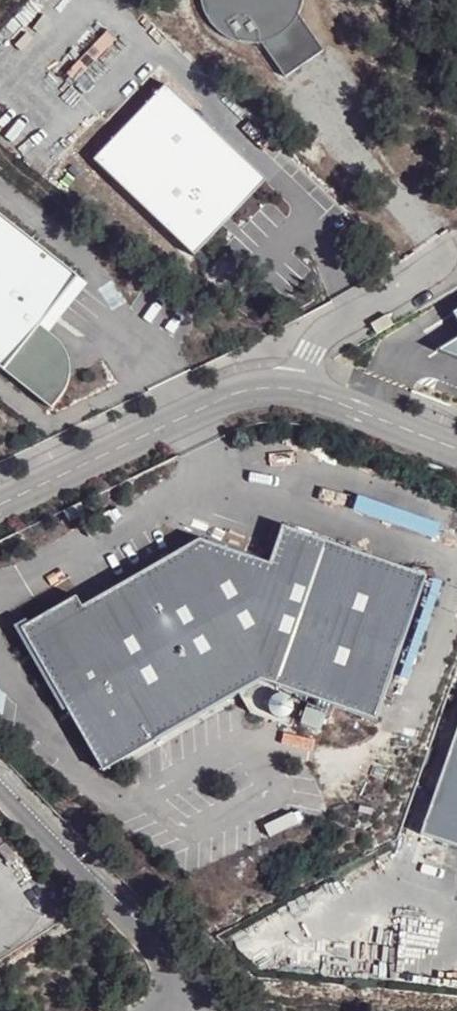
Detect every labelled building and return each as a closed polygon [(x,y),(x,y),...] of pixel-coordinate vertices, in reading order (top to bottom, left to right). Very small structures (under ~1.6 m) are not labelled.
[(199,2),(213,28),(250,39),(269,42),(288,76),(323,46),(301,12),(305,0),(199,0),(199,2)] [(169,81),(95,159),(197,256),(271,177),(169,81)] [(0,219),(0,362),(55,405),(71,386),(76,370),(69,348),(46,330),(82,284),(0,219)] [(31,626),(23,630),(68,710),(103,773),(262,684),(375,725),(427,582),(284,530),(270,568),(202,543),(84,609),(78,599),(31,626)] [(68,710),(23,630),(31,626),(25,627),(13,634),(60,719),(68,710)] [(426,830),(456,841),(456,743),(426,830)]
